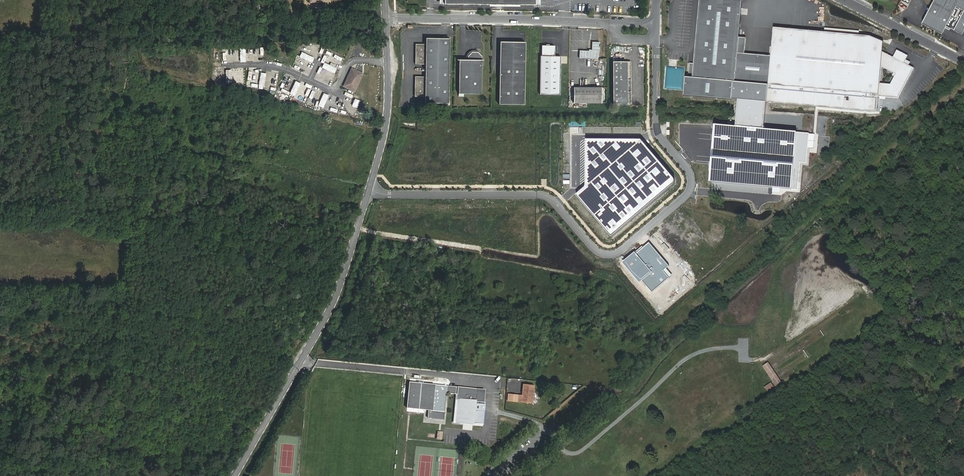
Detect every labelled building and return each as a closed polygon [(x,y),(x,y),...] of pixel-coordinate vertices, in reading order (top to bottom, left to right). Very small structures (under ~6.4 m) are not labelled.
[(693,78),(734,82),(735,82),(738,53),(743,0),(741,0),(700,0),(693,78)] [(922,23),(942,33),(946,26),(962,34),(963,31),(963,0),(934,0),(922,23)] [(876,110),(878,96),(879,83),(880,65),(882,51),(883,42),(870,37),(859,36),(825,33),(774,28),(771,57),(769,85),(767,103),(870,112),(876,110)] [(450,38),(427,37),(427,44),(416,44),(416,64),(426,64),(426,76),(416,76),(416,96),(426,96),(426,102),(449,103),(450,38)] [(525,42),(500,41),(499,104),(524,105),(525,42)] [(592,51),(580,50),(579,58),(598,59),(598,51),(599,51),(600,42),(592,42),(592,51)] [(554,46),(542,46),(542,56),(540,56),(540,94),(560,94),(560,57),(554,56),(554,46)] [(879,83),(878,96),(898,98),(914,68),(905,63),(908,56),(897,50),(894,57),(882,51),(880,65),(896,73),(891,84),(879,83)] [(459,60),(458,96),(463,96),(463,94),(481,94),(481,56),(477,52),(472,52),(467,56),(467,60),(459,60)] [(313,58),(302,53),(300,57),(311,62),(313,58)] [(339,63),(341,56),(335,53),(332,60),(339,63)] [(735,82),(769,85),(771,57),(738,53),(735,82)] [(631,62),(613,62),(613,104),(631,104),(631,62)] [(336,68),(325,63),(323,68),(334,73),(336,68)] [(353,67),(344,86),(355,91),(363,72),(353,67)] [(693,78),(689,78),(687,96),(732,100),(734,82),(693,78)] [(295,82),(290,93),(295,95),(300,84),(295,82)] [(601,87),(574,87),(574,103),(602,103),(601,87)] [(324,93),(319,104),(324,106),(329,95),(324,93)] [(809,135),(716,126),(711,182),(798,189),(801,163),(806,164),(809,135)] [(644,141),(588,141),(588,190),(580,197),(615,239),(677,187),(677,184),(677,181),(644,141)] [(649,243),(636,254),(635,253),(623,263),(640,283),(643,281),(653,292),(672,276),(666,268),(669,266),(649,243)] [(764,365),(775,386),(781,383),(770,362),(764,365)] [(771,383),(764,387),(767,392),(774,387),(771,383)] [(446,387),(409,384),(407,408),(410,408),(444,412),(445,393),(446,387)] [(518,402),(532,403),(534,385),(523,384),(522,395),(518,395),(518,402)] [(483,425),(485,402),(483,402),(485,391),(458,388),(458,394),(455,422),(483,425)]
